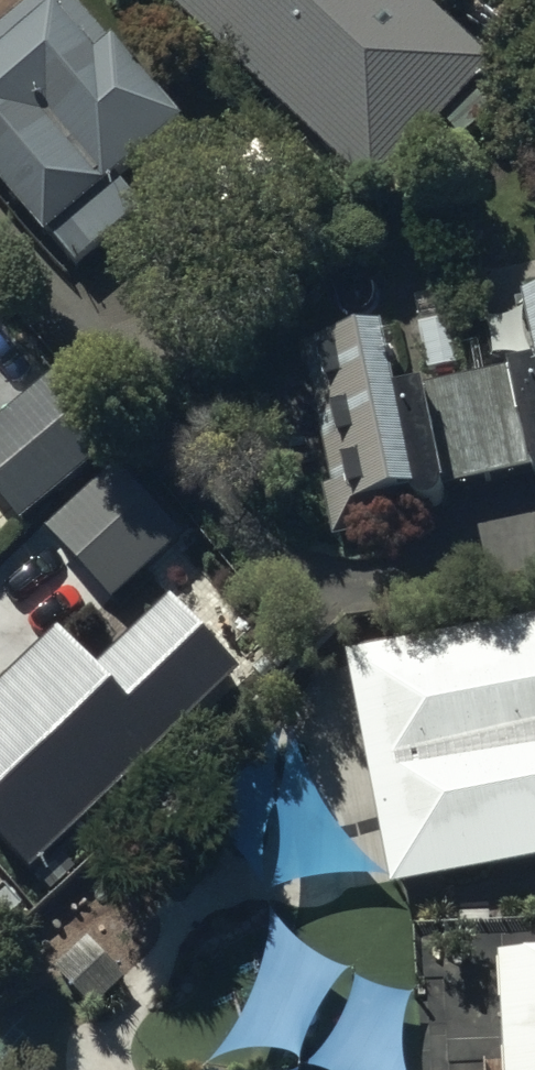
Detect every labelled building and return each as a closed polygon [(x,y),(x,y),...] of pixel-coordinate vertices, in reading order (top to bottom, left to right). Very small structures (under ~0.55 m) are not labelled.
[(0,23),(0,191),(43,242),(49,237),(76,270),(143,214),(117,183),(181,130),(108,44),(105,47),(68,0),(29,0),(0,23)] [(371,195),(376,190),(391,204),(421,172),(407,159),(442,122),(455,134),(483,104),(471,94),(493,70),(419,0),(164,0),(371,195)] [(302,355),(328,488),(320,490),(331,543),(363,536),(359,513),(413,503),(413,504),(414,505),(415,506),(416,506),(417,507),(418,508),(419,509),(420,509),(421,510),(422,510),(424,510),(425,511),(426,511),(427,511),(429,511),(430,511),(431,510),(432,510),(434,510),(435,509),(436,509),(437,508),(438,507),(439,506),(440,505),(441,504),(442,503),(442,502),(443,501),(443,500),(444,499),(444,498),(445,496),(530,479),(531,480),(531,481),(532,482),(533,483),(534,484),(534,485),(534,303),(523,306),(534,367),(394,393),(384,337),(302,355)] [(0,427),(0,504),(22,530),(117,450),(59,381),(0,427)] [(117,470),(46,533),(113,607),(183,543),(117,470)] [(0,708),(0,844),(41,888),(251,693),(178,615),(103,685),(67,647),(0,708)] [(356,678),(402,909),(534,882),(534,642),(356,678)] [(0,925),(0,957),(16,941),(0,925)] [(53,974),(93,1013),(125,980),(85,941),(53,974)] [(508,977),(512,1069),(534,1069),(534,976),(508,977)]
